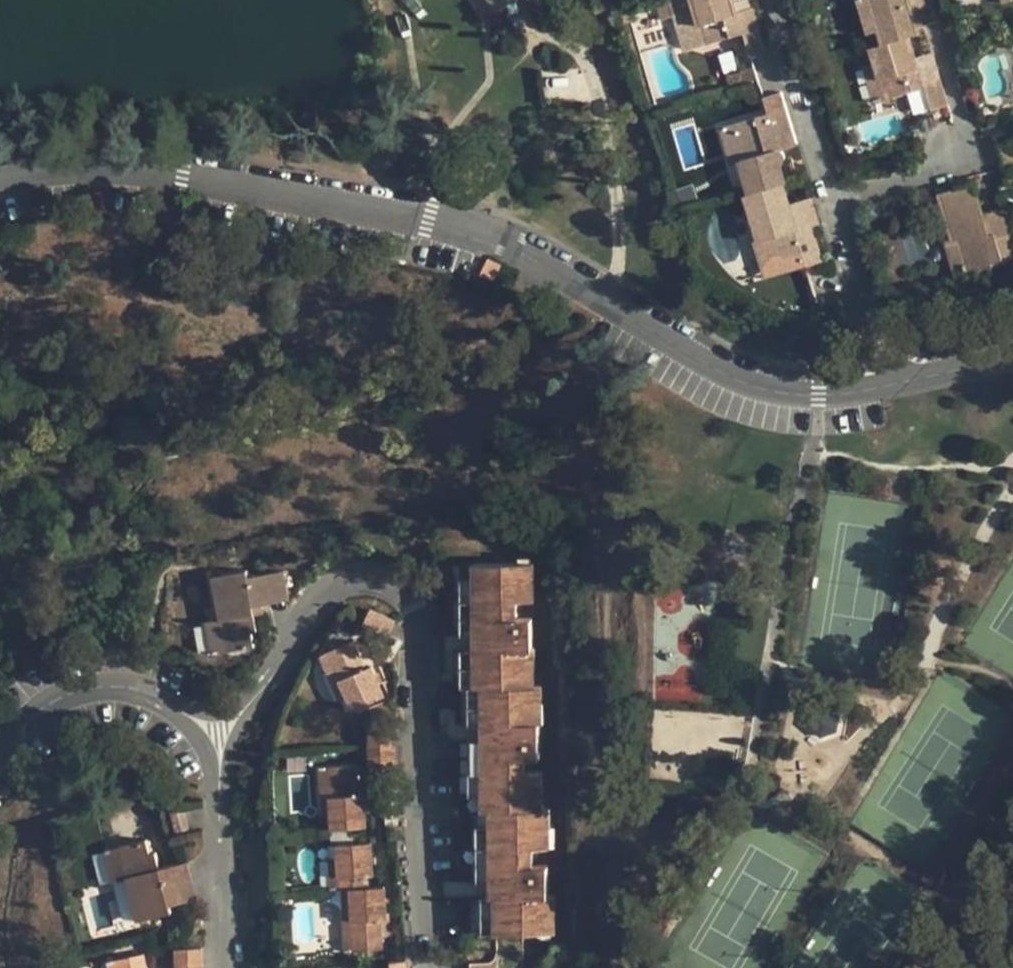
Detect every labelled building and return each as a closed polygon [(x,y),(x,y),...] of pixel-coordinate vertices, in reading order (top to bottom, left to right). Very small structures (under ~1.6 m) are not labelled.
[(499,12),(516,0),(491,0),(499,12)] [(750,0),(746,0),(731,4),(730,0),(691,0),(693,8),(704,44),(743,33),(750,55),(765,50),(750,0)] [(869,0),(857,0),(856,0),(866,34),(878,30),(869,0)] [(878,30),(882,43),(907,36),(919,33),(917,27),(912,11),(920,9),(934,6),(932,0),(869,0),(878,30)] [(704,44),(693,8),(681,12),(691,48),(704,44)] [(920,9),(912,11),(917,27),(925,25),(920,9)] [(882,43),(869,47),(874,63),(885,100),(925,88),(931,110),(947,106),(935,63),(917,68),(914,57),(907,36),(882,43)] [(917,68),(935,63),(931,52),(914,57),(917,68)] [(885,100),(874,63),(862,66),(873,103),(885,100)] [(731,163),(739,161),(749,194),(782,184),(784,183),(779,165),(782,163),(784,161),(785,160),(785,157),(784,154),(783,153),(781,152),(777,151),(774,151),(771,142),(793,136),(781,94),(765,99),(763,99),(768,113),(720,127),(731,163)] [(793,136),(771,142),(774,151),(796,146),(793,136)] [(998,151),(1003,168),(1012,165),(1012,146),(998,151)] [(749,194),(743,195),(756,240),(751,241),(759,270),(804,256),(807,266),(824,261),(814,227),(820,225),(812,197),(788,204),(782,184),(749,194)] [(963,277),(991,268),(990,263),(1012,256),(1012,231),(1006,207),(982,214),(974,184),(938,195),(951,239),(963,277)] [(963,277),(951,239),(943,242),(955,279),(963,277)] [(804,256),(759,270),(763,280),(807,266),(804,256)] [(392,566),(385,560),(382,563),(390,569),(392,566)] [(491,896),(491,932),(549,932),(548,879),(542,879),(541,846),(528,846),(527,829),(545,829),(545,808),(537,808),(537,771),(519,771),(519,758),(533,758),(533,723),(536,723),(536,686),(529,686),(528,648),(525,648),(525,618),(511,618),(511,601),(527,601),(527,562),(470,562),(470,578),(470,649),(471,664),(471,686),(478,686),(478,723),(478,738),(479,808),(486,809),(487,880),(491,880),(491,896)] [(242,570),(209,573),(215,617),(219,651),(247,647),(245,631),(251,630),(248,613),(247,605),(256,603),(282,599),(279,573),(244,578),(242,570)] [(470,649),(470,578),(455,578),(456,649),(470,649)] [(257,612),(256,603),(247,605),(248,613),(257,612)] [(390,619),(365,608),(359,623),(383,634),(390,619)] [(219,651),(215,617),(199,619),(205,654),(219,651)] [(361,667),(348,638),(323,650),(342,695),(348,708),(379,695),(365,664),(361,667)] [(342,695),(323,650),(315,653),(334,699),(342,695)] [(471,686),(471,664),(456,664),(456,686),(463,686),(471,686)] [(478,686),(471,686),(463,686),(464,723),(478,723),(478,686)] [(0,695),(0,715),(14,702),(3,691),(0,695)] [(830,705),(814,714),(813,729),(827,739),(842,731),(844,715),(830,705)] [(391,726),(364,725),(364,741),(390,742),(391,726)] [(479,808),(478,738),(464,739),(464,809),(471,809),(479,808)] [(390,742),(364,741),(363,757),(390,757),(390,742)] [(390,757),(363,757),(363,773),(390,773),(390,757)] [(353,793),(351,763),(323,764),(326,813),(327,827),(360,826),(358,793),(353,793)] [(326,813),(323,764),(314,765),(317,814),(326,813)] [(178,808),(165,811),(170,831),(183,828),(178,808)] [(486,809),(479,808),(471,809),(472,880),(487,880),(486,809)] [(158,877),(156,869),(152,851),(145,852),(142,839),(114,845),(121,877),(134,920),(166,912),(164,905),(191,898),(183,871),(158,877)] [(365,841),(331,843),(333,858),(335,888),(345,888),(363,886),(362,875),(367,874),(365,841)] [(121,877),(114,845),(101,849),(109,881),(121,877)] [(335,888),(333,858),(324,858),(326,889),(335,888)] [(183,871),(181,862),(156,869),(158,877),(183,871)] [(363,886),(345,888),(346,902),(350,951),(378,949),(375,918),(381,918),(379,885),(363,886)] [(491,932),(491,896),(477,896),(477,933),(491,932)] [(350,951),(346,902),(337,903),(341,952),(350,951)] [(197,947),(170,948),(170,963),(197,963),(197,947)] [(139,952),(111,958),(113,967),(142,967),(139,952)] [(111,958),(102,960),(104,967),(113,967),(111,958)] [(402,959),(386,960),(387,967),(402,967),(402,959)]
